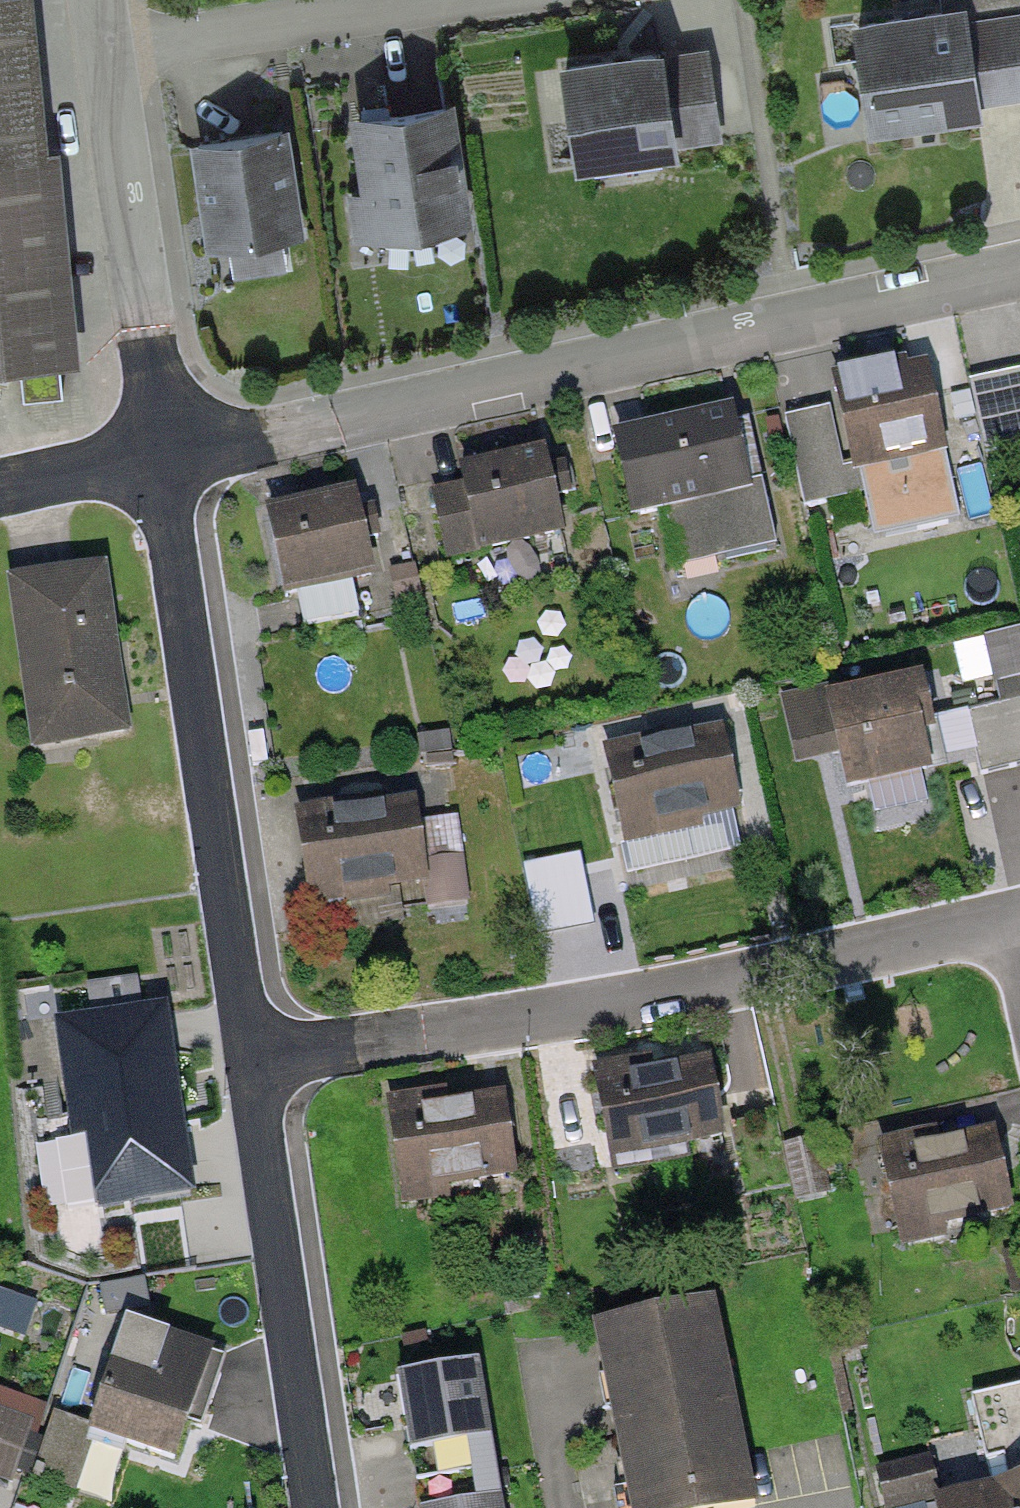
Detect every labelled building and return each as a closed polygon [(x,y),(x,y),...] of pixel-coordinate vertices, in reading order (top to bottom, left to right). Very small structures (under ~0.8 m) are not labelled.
[(85,348),(48,0),(0,0),(0,357),(85,348)] [(856,31),(872,127),(997,107),(995,92),(1019,88),(1019,20),(980,26),(978,11),(856,31)] [(705,45),(568,65),(581,157),(719,138),(705,45)] [(464,96),(359,111),(377,236),(482,221),(464,96)] [(295,122),(199,135),(215,245),(240,241),(244,271),(283,266),(279,236),(311,231),(295,122)] [(892,366),(833,380),(871,541),(961,520),(927,374),(895,381),(892,366)] [(970,381),(985,452),(1019,444),(1019,370),(970,381)] [(829,408),(785,418),(805,507),(825,502),(819,475),(843,470),(829,408)] [(731,417),(617,443),(634,516),(664,509),(678,571),(775,549),(761,485),(747,488),(731,417)] [(466,489),(433,496),(447,559),(560,534),(543,460),(463,478),(466,489)] [(354,502),(271,521),(287,592),(296,590),(304,627),(357,615),(351,586),(335,590),(333,583),(370,575),(354,502)] [(105,566),(21,579),(47,745),(132,731),(105,566)] [(1004,692),(1019,688),(1019,624),(990,630),(1004,692)] [(827,692),(793,700),(801,737),(833,730),(846,788),(929,769),(920,729),(931,727),(923,687),(830,707),(827,692)] [(966,711),(981,773),(1019,763),(1019,698),(966,711)] [(724,730),(602,759),(624,849),(746,819),(724,730)] [(423,802),(298,818),(309,902),(429,886),(432,910),(468,905),(459,836),(427,840),(423,802)] [(205,1192),(176,1008),(65,1025),(83,1139),(53,1144),(65,1214),(205,1192)] [(717,1049),(596,1077),(616,1163),(737,1135),(717,1049)] [(499,1086),(387,1108),(405,1203),(518,1180),(499,1086)] [(999,1125),(880,1152),(899,1235),(1018,1207),(999,1125)] [(607,1321),(637,1507),(755,1507),(723,1303),(607,1321)] [(157,1381),(113,1366),(96,1415),(201,1451),(234,1355),(173,1335),(157,1381)] [(400,1376),(412,1456),(454,1450),(463,1503),(429,1507),(514,1507),(491,1362),(400,1376)] [(0,1407),(0,1478),(20,1484),(41,1421),(0,1407)] [(98,1426),(58,1412),(39,1467),(79,1481),(98,1426)] [(936,1504),(937,1507),(1019,1507),(1019,1485),(936,1504)]
